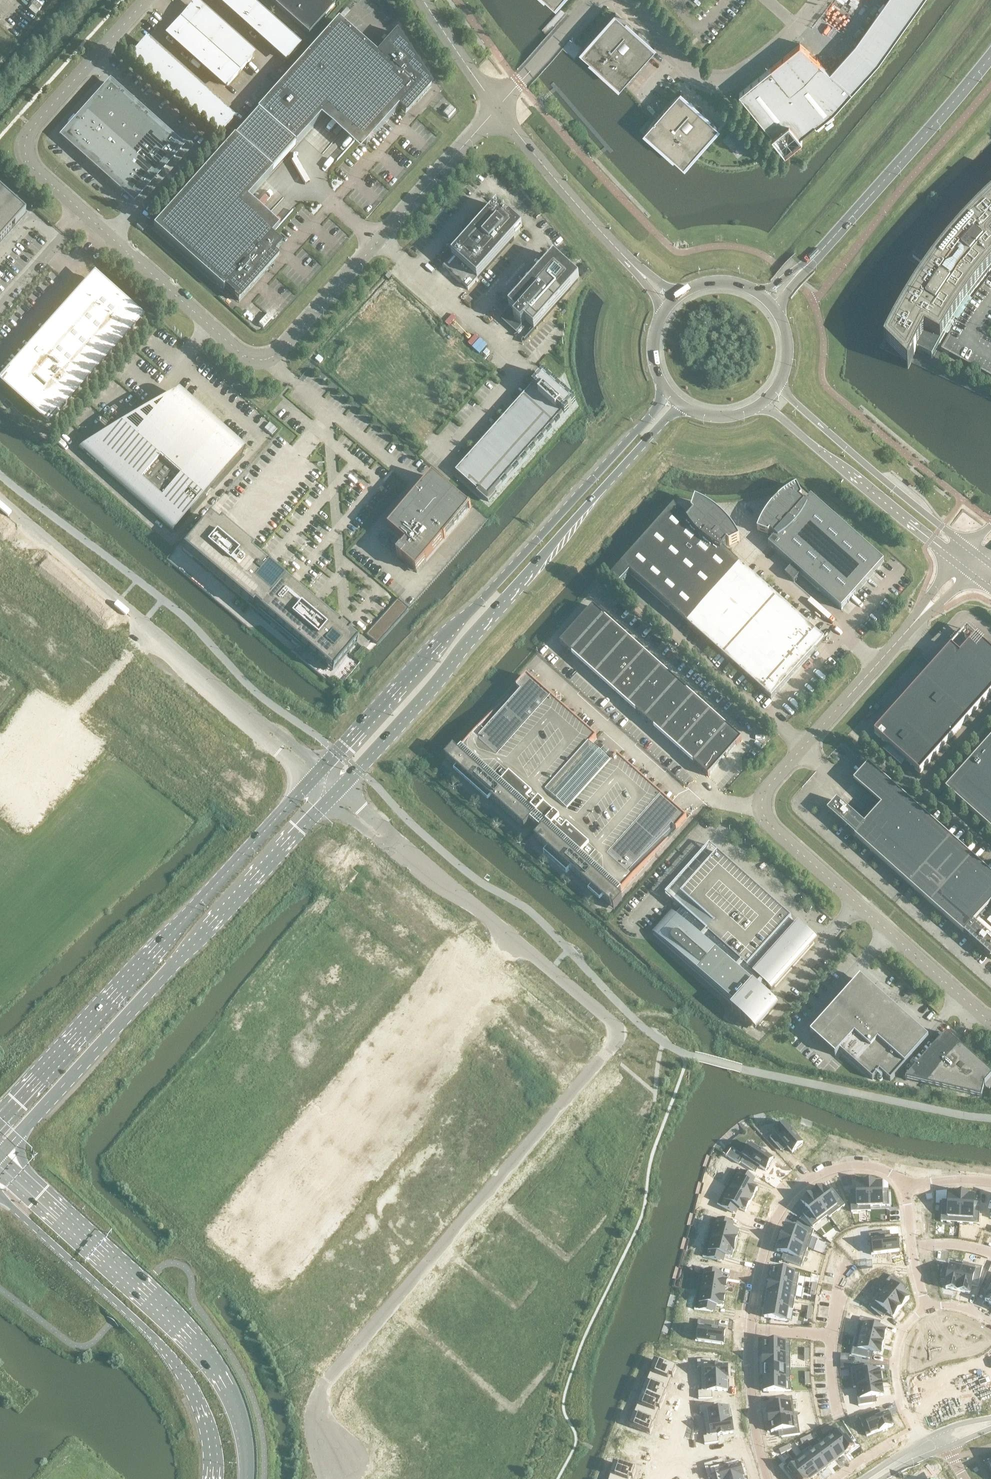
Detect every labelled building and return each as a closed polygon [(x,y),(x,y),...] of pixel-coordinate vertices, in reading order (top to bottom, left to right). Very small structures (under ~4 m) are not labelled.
[(288,59),(300,45),(250,0),(221,0),(288,59)] [(308,36),(332,10),(321,0),(268,0),(308,36)] [(857,38),(829,70),(852,90),(879,58),(921,0),(884,0),(857,38)] [(193,6),(168,34),(227,86),(252,59),(193,6)] [(590,59),(620,85),(628,76),(628,77),(648,55),(647,55),(655,46),(625,19),(624,20),(615,12),(582,50),(591,58),(590,59)] [(338,21),(257,111),(296,146),(327,110),(366,144),(410,95),(417,102),(431,87),(396,33),(376,55),(338,21)] [(232,122),(143,43),(131,57),(219,136),(232,122)] [(800,43),(739,93),(774,135),(786,150),(803,136),(802,134),(815,123),(817,125),(834,111),(852,90),(829,70),(800,43)] [(96,99),(98,100),(88,111),(87,110),(62,137),(75,148),(76,147),(87,157),(86,158),(98,169),(100,168),(111,178),(110,179),(134,201),(148,186),(146,184),(156,173),(157,174),(182,147),(169,136),(168,138),(157,128),(158,126),(146,115),(144,117),(133,107),(134,105),(110,84),(96,99)] [(673,100),(672,99),(652,121),(653,121),(645,130),(675,157),(676,156),(685,164),(718,126),(709,118),(710,117),(681,91),(673,100)] [(449,118),(456,110),(451,106),(444,114),(449,118)] [(735,129),(724,139),(726,142),(715,152),(729,168),(740,159),(739,158),(751,147),(735,129)] [(234,137),(153,228),(223,290),(224,288),(239,301),(273,263),(270,259),(279,249),(268,239),(272,235),(240,207),(272,171),(234,137)] [(932,359),(934,355),(936,352),(938,348),(941,343),(943,338),(946,334),(949,329),(951,325),(955,319),(960,312),(963,307),(969,299),(973,293),(977,288),(983,281),(987,276),(990,271),(990,175),(913,257),(929,270),(917,287),(908,302),(899,316),(892,330),(884,345),(886,346),(890,337),(932,359)] [(14,231),(12,230),(16,226),(18,227),(29,215),(0,189),(0,247),(14,231)] [(497,208),(453,257),(478,279),(521,230),(497,208)] [(141,221),(136,226),(143,231),(147,226),(141,221)] [(553,259),(500,319),(525,341),(578,281),(553,259)] [(945,353),(990,379),(990,271),(987,276),(983,281),(977,288),(973,293),(969,299),(963,307),(960,312),(955,319),(951,325),(949,329),(946,334),(943,338),(941,343),(938,348),(945,353)] [(66,404),(140,320),(117,300),(110,308),(87,287),(20,363),(19,361),(4,378),(53,421),(67,405),(66,404)] [(537,383),(456,473),(489,501),(576,404),(543,375),(540,379),(538,379),(536,380),(536,381),(537,383)] [(80,448),(174,531),(242,455),(176,396),(134,442),(116,430),(80,448)] [(417,573),(470,510),(433,478),(417,497),(389,530),(407,546),(397,556),(417,573)] [(765,519),(761,525),(775,537),(769,545),(792,566),(785,574),(794,582),(801,574),(842,610),(856,593),(884,562),(811,497),(805,504),(800,500),(801,499),(796,489),(790,493),(784,497),(778,502),(773,507),(769,513),(765,519)] [(723,550),(735,537),(730,528),(723,521),(715,514),(706,509),(697,505),(694,515),(690,520),(674,506),(621,565),(630,573),(772,700),(816,650),(815,650),(824,640),(816,633),(723,550)] [(209,518),(183,549),(183,551),(299,649),(300,647),(331,672),(357,642),(348,635),(350,633),(342,626),(340,628),(284,580),(284,581),(268,567),(267,568),(251,554),(253,551),(220,523),(218,526),(209,518)] [(617,588),(630,573),(621,565),(608,580),(617,588)] [(377,642),(409,608),(398,599),(367,633),(377,642)] [(562,642),(560,644),(708,777),(710,775),(724,756),(726,757),(736,746),(741,740),(593,607),(588,613),(578,625),(580,626),(562,642)] [(878,609),(873,614),(879,619),(883,614),(878,609)] [(982,640),(980,642),(975,637),(972,642),(971,641),(971,640),(971,637),(969,635),(966,635),(964,637),(964,641),(965,641),(955,652),(960,656),(943,675),(934,667),(930,671),(932,672),(925,680),(923,679),(875,733),(893,750),(899,743),(907,750),(901,757),(921,775),(970,721),(968,719),(976,711),(977,713),(990,697),(990,647),(982,640)] [(508,699),(451,762),(525,828),(529,822),(542,834),(538,839),(548,848),(544,852),(567,873),(571,868),(611,904),(667,842),(650,826),(669,804),(617,758),(610,766),(590,747),(597,739),(551,699),(537,714),(531,709),(525,715),(508,699)] [(946,791),(975,817),(990,831),(990,740),(946,791)] [(837,802),(827,812),(910,886),(952,840),(869,766),(855,782),(882,807),(865,826),(837,802)] [(910,886),(990,959),(990,939),(974,924),(990,905),(990,875),(952,840),(910,886)] [(672,915),(654,935),(732,1003),(733,1002),(737,1006),(736,1007),(759,1027),(777,1007),(763,994),(764,993),(766,993),(768,993),(768,991),(767,989),(769,988),(772,990),(813,943),(789,922),(792,919),(718,853),(681,894),(673,887),(666,894),(674,901),(673,902),(682,910),(676,918),(672,915)] [(982,922),(978,926),(990,936),(990,928),(982,922)] [(811,1033),(818,1032),(829,1042),(827,1044),(831,1048),(833,1046),(838,1050),(834,1055),(835,1056),(840,1051),(872,1080),(879,1072),(890,1082),(928,1039),(917,1029),(916,1030),(861,980),(824,1022),(825,1023),(818,1031),(811,1033)] [(925,1085),(982,1098),(984,1087),(982,1087),(983,1084),(985,1085),(990,1078),(990,1075),(946,1035),(906,1080),(925,1085)] [(786,1125),(770,1139),(781,1151),(786,1146),(788,1148),(792,1153),(797,1149),(798,1150),(803,1146),(802,1145),(803,1144),(786,1125)] [(752,1146),(740,1163),(754,1172),(758,1166),(760,1168),(766,1172),(769,1166),(770,1167),(774,1162),(773,1161),(773,1160),(752,1146)] [(736,1170),(727,1188),(752,1201),(754,1197),(754,1198),(758,1191),(757,1191),(758,1190),(750,1185),(753,1179),(736,1170)] [(857,1194),(851,1194),(851,1213),(870,1212),(869,1183),(862,1184),(857,1184),(857,1194)] [(876,1183),(869,1183),(870,1212),(871,1212),(871,1207),(889,1206),(889,1193),(882,1193),(882,1183),(876,1183)] [(727,1188),(717,1205),(734,1214),(737,1208),(745,1213),(746,1211),(746,1212),(750,1205),(752,1201),(727,1188)] [(822,1188),(813,1195),(830,1218),(845,1206),(834,1192),(828,1196),(823,1188),(822,1188)] [(942,1203),(941,1222),(960,1223),(962,1195),(955,1194),(955,1195),(949,1194),(949,1201),(949,1204),(942,1203)] [(803,1203),(807,1209),(809,1211),(803,1215),(813,1228),(828,1216),(829,1218),(830,1218),(813,1195),(803,1203)] [(962,1195),(960,1223),(979,1224),(980,1206),(974,1205),(974,1203),(974,1196),(969,1195),(962,1195)] [(713,1219),(708,1238),(737,1246),(738,1240),(737,1239),(737,1238),(739,1233),(729,1230),(731,1224),(713,1219)] [(783,1233),(781,1240),(808,1249),(814,1231),(797,1225),(794,1231),(792,1230),(785,1228),(783,1234),(783,1233)] [(887,1233),(869,1235),(872,1255),(900,1252),(899,1251),(901,1251),(900,1244),(899,1244),(898,1238),(891,1239),(888,1239),(887,1233)] [(708,1238),(703,1257),(721,1262),(723,1256),(732,1258),(733,1253),(734,1253),(734,1251),(735,1252),(737,1246),(708,1238)] [(779,1247),(777,1252),(784,1254),(786,1255),(784,1261),(802,1267),(808,1249),(781,1240),(779,1247)] [(944,1264),(941,1278),(947,1279),(947,1282),(946,1289),(958,1292),(964,1264),(963,1264),(962,1268),(944,1264)] [(964,1264),(958,1292),(970,1294),(972,1287),(972,1285),(979,1286),(982,1268),(964,1264)] [(773,1269),(771,1282),(797,1287),(800,1274),(773,1269)] [(700,1271),(697,1290),(725,1294),(726,1290),(727,1283),(727,1281),(718,1280),(719,1273),(700,1271)] [(892,1276),(880,1290),(901,1308),(909,1299),(904,1294),(902,1293),(906,1288),(892,1276)] [(771,1282),(768,1294),(769,1294),(795,1299),(797,1287),(771,1282)] [(697,1290),(695,1310),(713,1313),(714,1306),(723,1307),(724,1306),(725,1299),(725,1294),(697,1290)] [(883,1294),(871,1308),(882,1317),(886,1312),(888,1313),(893,1318),(894,1318),(901,1308),(880,1290),(879,1291),(883,1294)] [(769,1294),(767,1306),(793,1310),(795,1299),(769,1294)] [(767,1306),(764,1318),(786,1322),(789,1310),(793,1311),(793,1310),(767,1306)] [(860,1318),(856,1336),(884,1343),(886,1331),(879,1329),(877,1328),(879,1322),(860,1318)] [(698,1321),(695,1342),(723,1346),(724,1344),(725,1344),(726,1338),(724,1338),(725,1332),(716,1330),(717,1324),(698,1321)] [(856,1336),(852,1355),(870,1359),(871,1353),(874,1353),(881,1355),(884,1343),(856,1336)] [(791,1343),(763,1343),(763,1356),(791,1355),(791,1343)] [(763,1356),(763,1368),(791,1367),(791,1355),(763,1356)] [(701,1368),(701,1380),(728,1379),(728,1367),(711,1367),(711,1360),(697,1361),(698,1368),(701,1368)] [(673,1377),(676,1369),(656,1361),(651,1373),(649,1377),(669,1385),(669,1384),(667,1384),(670,1376),(673,1377)] [(869,1366),(851,1369),(854,1388),(882,1384),(880,1372),(880,1371),(872,1372),(870,1373),(869,1366)] [(791,1367),(763,1368),(764,1380),(791,1379),(791,1367)] [(663,1392),(666,1385),(669,1386),(669,1385),(649,1377),(647,1382),(643,1393),(663,1402),(666,1393),(663,1392)] [(728,1380),(728,1379),(701,1380),(702,1392),(698,1392),(699,1400),(713,1399),(712,1393),(728,1392),(728,1390),(729,1390),(729,1382),(728,1382),(727,1380),(728,1380)] [(791,1379),(764,1380),(764,1392),(791,1392),(791,1379)] [(882,1384),(854,1388),(856,1388),(859,1406),(875,1404),(874,1398),(876,1397),(883,1396),(882,1384)] [(660,1410),(663,1402),(643,1393),(638,1405),(636,1410),(656,1417),(654,1416),(657,1408),(660,1410)] [(775,1407),(768,1408),(768,1414),(769,1420),(797,1416),(795,1416),(792,1398),(776,1400),(777,1407),(775,1407)] [(703,1414),(705,1425),(732,1421),(731,1421),(731,1419),(732,1419),(731,1411),(729,1411),(729,1409),(714,1411),(713,1405),(699,1407),(700,1414),(703,1414)] [(651,1424),(653,1417),(656,1418),(656,1417),(636,1410),(634,1414),(630,1426),(650,1434),(654,1426),(651,1424)] [(865,1416),(859,1418),(867,1437),(879,1432),(891,1427),(893,1426),(893,1425),(894,1425),(891,1419),(890,1419),(888,1414),(881,1417),(879,1418),(877,1411),(865,1416)] [(797,1416),(769,1420),(770,1427),(771,1433),(778,1432),(781,1431),(782,1438),(800,1435),(797,1416)] [(734,1434),(732,1421),(705,1425),(707,1437),(704,1438),(705,1445),(719,1443),(717,1436),(725,1435),(734,1434)] [(842,1430),(833,1437),(845,1454),(845,1455),(855,1447),(842,1430)] [(833,1437),(823,1444),(836,1461),(845,1454),(833,1437)] [(813,1449),(827,1468),(836,1461),(823,1444),(815,1451),(813,1449)] [(803,1454),(802,1454),(818,1475),(827,1468),(813,1449),(804,1456),(803,1454)] [(793,1461),(807,1478),(812,1478),(818,1475),(802,1454),(793,1461)] [(784,1468),(792,1478),(807,1478),(793,1461),(784,1468)] [(610,1478),(629,1478),(630,1478),(633,1478),(636,1470),(615,1463),(611,1475),(610,1478)] [(709,1468),(712,1475),(715,1474),(716,1478),(741,1478),(744,1478),(740,1466),(732,1468),(725,1470),(725,1471),(723,1464),(709,1468)]
